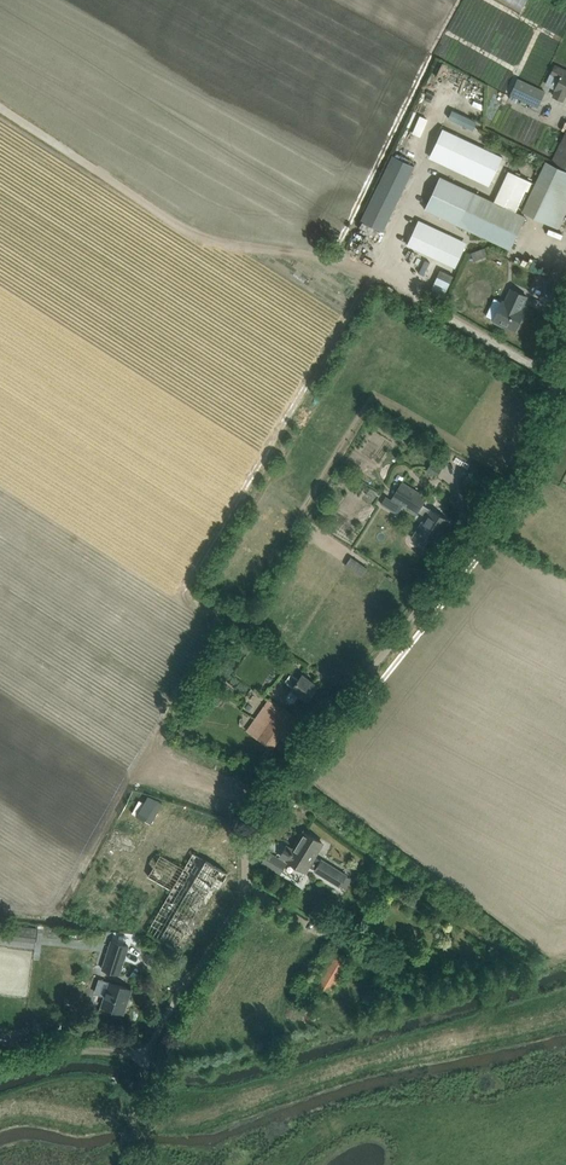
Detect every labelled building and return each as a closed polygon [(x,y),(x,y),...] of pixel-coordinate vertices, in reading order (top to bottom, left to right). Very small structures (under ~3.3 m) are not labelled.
[(531,12),(538,0),(510,0),(531,12)] [(541,16),(537,24),(557,35),(561,28),(541,16)] [(556,90),(553,96),(563,100),(565,94),(565,95),(565,70),(555,65),(551,74),(560,78),(555,90),(556,90)] [(510,94),(538,107),(545,91),(518,78),(510,94)] [(554,124),(560,113),(555,110),(548,122),(554,124)] [(510,158),(450,129),(438,154),(498,183),(510,158)] [(552,160),(565,167),(565,132),(561,142),(552,160)] [(554,152),(556,145),(548,142),(546,149),(554,152)] [(558,228),(565,211),(565,170),(546,161),(522,211),(558,228)] [(508,171),(494,201),(516,211),(530,181),(508,171)] [(427,209),(511,249),(526,217),(442,179),(427,209)] [(455,267),(465,246),(417,223),(407,244),(455,267)] [(427,265),(429,257),(406,251),(403,259),(427,265)] [(488,253),(479,255),(480,262),(489,261),(488,253)] [(448,302),(455,289),(437,280),(431,293),(448,302)] [(515,330),(521,318),(517,316),(527,296),(511,289),(505,302),(502,301),(493,320),(495,320),(494,322),(502,326),(503,324),(515,330)] [(431,462),(426,471),(433,475),(434,473),(437,475),(441,469),(431,462)] [(424,546),(430,537),(434,540),(442,528),(443,529),(449,520),(436,512),(422,503),(426,495),(402,480),(401,482),(399,481),(400,480),(398,479),(397,480),(396,480),(394,484),(399,486),(391,498),(392,498),(391,499),(386,496),(382,504),(398,514),(403,505),(416,513),(418,509),(426,515),(422,522),(425,524),(421,531),(418,529),(412,538),(424,546)] [(361,521),(369,522),(370,514),(362,512),(361,521)] [(351,556),(346,565),(362,576),(368,567),(351,556)] [(413,598),(418,591),(411,586),(407,593),(413,598)] [(285,681),(293,687),(292,689),(287,696),(288,699),(289,700),(292,701),(294,701),(299,694),(307,700),(318,686),(302,675),(299,679),(291,673),(285,681)] [(242,726),(248,730),(248,731),(262,742),(272,749),(295,717),(270,699),(254,722),(247,718),(242,726)] [(287,859),(298,866),(306,871),(309,866),(313,868),(316,870),(340,885),(343,880),(346,882),(349,877),(345,875),(346,874),(322,860),(322,861),(320,859),(315,856),(323,843),(315,838),(304,831),(293,850),(287,846),(281,856),(287,859)] [(172,889),(150,932),(191,956),(236,877),(193,852),(186,866),(161,851),(148,874),(172,889)] [(280,872),(286,863),(269,853),(264,862),(280,872)] [(11,925),(9,939),(36,942),(37,928),(11,925)] [(128,946),(112,941),(102,968),(119,974),(128,946)] [(351,961),(334,951),(315,983),(332,993),(351,961)] [(141,952),(139,957),(151,963),(154,957),(141,952)] [(110,981),(102,1006),(124,1013),(132,989),(110,981)] [(68,1019),(67,1027),(76,1029),(77,1021),(68,1019)]
